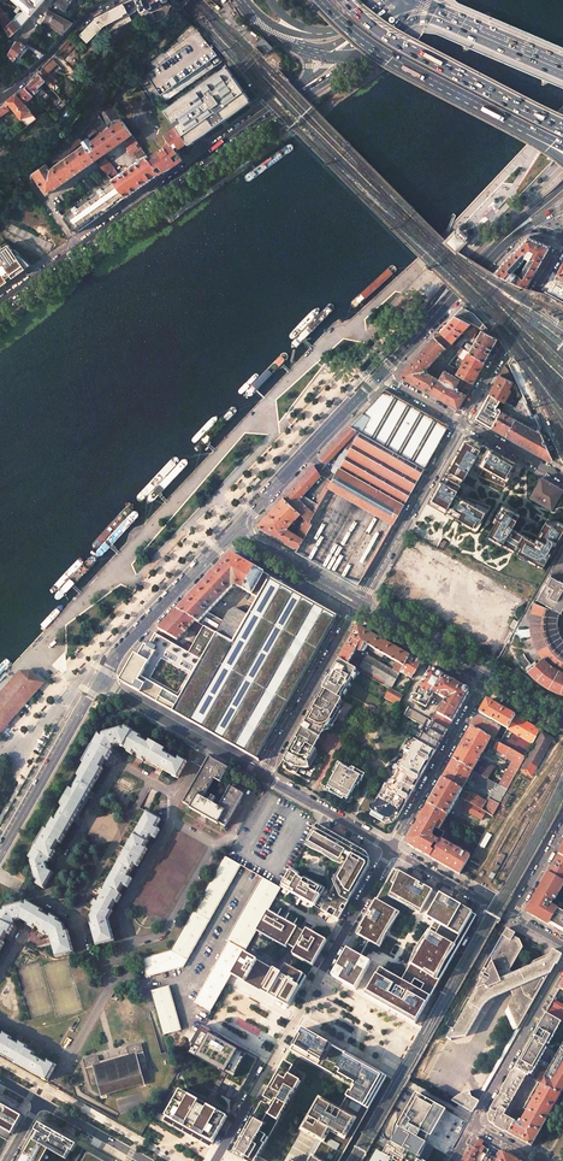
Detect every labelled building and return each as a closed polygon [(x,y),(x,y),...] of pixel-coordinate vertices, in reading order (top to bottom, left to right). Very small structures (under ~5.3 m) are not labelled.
[(24,9),(13,21),(0,7),(0,23),(9,38),(20,28),(44,0),(13,0),(24,9)] [(56,5),(65,10),(69,3),(70,3),(72,0),(60,0),(56,5)] [(80,35),(87,42),(103,26),(105,24),(109,32),(132,20),(128,13),(139,8),(141,12),(143,11),(143,13),(144,14),(150,11),(150,10),(149,9),(151,8),(150,4),(161,0),(130,0),(95,19),(80,35)] [(69,28),(73,24),(48,10),(45,18),(42,21),(63,35),(69,28)] [(153,71),(146,75),(165,102),(171,98),(222,62),(202,36),(197,30),(184,39),(188,45),(153,71)] [(253,44),(263,54),(271,47),(261,36),(253,44)] [(27,44),(16,42),(8,55),(9,68),(13,61),(14,61),(29,44),(27,44)] [(32,44),(30,46),(44,55),(46,53),(32,44)] [(46,65),(49,69),(46,72),(55,83),(57,82),(49,73),(57,65),(51,59),(46,65)] [(252,102),(227,67),(164,112),(172,123),(175,128),(187,143),(188,145),(189,146),(252,102)] [(39,76),(45,82),(51,88),(55,83),(46,72),(42,68),(38,74),(39,76)] [(33,81),(25,88),(33,96),(39,90),(37,88),(45,82),(39,76),(33,81)] [(9,110),(8,109),(11,106),(22,119),(31,112),(24,104),(33,96),(25,88),(21,92),(17,95),(16,94),(0,106),(0,117),(9,110)] [(264,101),(260,97),(254,100),(257,105),(260,103),(264,101)] [(88,138),(82,143),(86,148),(95,161),(130,136),(131,138),(125,142),(129,147),(127,147),(132,155),(134,154),(137,159),(145,153),(109,102),(98,109),(98,118),(96,122),(92,125),(98,133),(92,138),(92,139),(93,140),(91,141),(88,138)] [(89,108),(80,116),(81,118),(79,120),(80,121),(92,111),(89,108)] [(167,145),(148,158),(160,174),(182,158),(176,151),(187,143),(175,128),(165,135),(168,139),(167,145)] [(46,165),(33,174),(38,181),(47,195),(89,165),(95,161),(86,148),(82,143),(76,135),(50,157),(44,162),(46,163),(47,163),(52,160),(54,162),(48,167),(46,165)] [(146,155),(112,179),(115,183),(127,197),(144,185),(157,176),(160,174),(148,158),(146,155)] [(104,157),(97,163),(100,166),(105,172),(111,178),(118,173),(114,169),(115,168),(104,157)] [(439,214),(445,217),(464,196),(483,176),(481,172),(478,171),(476,173),(439,212),(439,214)] [(18,176),(13,180),(16,185),(18,184),(21,188),(24,185),(18,176)] [(93,195),(62,216),(75,234),(100,216),(127,197),(115,183),(107,189),(108,190),(95,198),(93,195)] [(53,244),(6,222),(3,228),(50,250),(53,244)] [(462,241),(461,240),(464,237),(460,233),(457,236),(456,235),(449,243),(455,249),(455,248),(462,241)] [(526,265),(536,271),(550,246),(528,237),(513,253),(523,262),(525,257),(529,259),(526,265)] [(9,246),(0,253),(0,261),(4,267),(10,276),(23,267),(28,263),(15,251),(13,252),(9,246)] [(518,267),(523,262),(513,253),(494,273),(512,281),(516,274),(518,272),(516,271),(519,268),(518,267)] [(401,260),(399,261),(362,295),(361,298),(363,300),(366,301),(404,267),(405,265),(405,263),(403,261),(401,260)] [(526,288),(536,271),(526,265),(523,270),(521,269),(519,273),(518,272),(516,274),(512,281),(526,288)] [(0,269),(0,272),(5,280),(1,282),(3,285),(12,278),(10,276),(4,267),(0,269)] [(25,269),(23,267),(10,276),(12,278),(15,277),(25,269)] [(326,304),(324,305),(290,341),(289,344),(291,346),(294,346),(329,311),(331,309),(331,306),(328,304),(326,304)] [(467,306),(465,304),(459,311),(457,313),(455,314),(487,331),(488,329),(474,313),(465,308),(467,306)] [(471,324),(454,316),(440,331),(453,343),(463,333),(466,334),(473,326),(471,324)] [(479,329),(473,326),(466,334),(473,338),(479,329)] [(498,339),(481,330),(472,345),(472,344),(467,342),(463,348),(469,352),(485,362),(498,339)] [(453,343),(440,331),(434,338),(399,375),(428,391),(458,408),(473,383),(461,376),(459,379),(441,369),(438,374),(441,376),(439,380),(424,371),(445,348),(447,350),(453,343)] [(466,337),(464,336),(456,345),(461,347),(464,341),(466,341),(467,339),(466,337)] [(456,345),(455,344),(448,352),(455,357),(462,347),(461,347),(456,345)] [(283,352),(281,353),(246,388),(244,391),(245,395),(247,396),(251,395),(286,359),(288,356),(286,353),(283,352)] [(485,362),(469,352),(459,370),(457,373),(461,376),(473,383),(485,362)] [(524,378),(517,364),(510,366),(523,395),(522,396),(517,404),(515,408),(506,403),(499,415),(492,428),(551,461),(552,459),(539,429),(543,427),(537,414),(533,416),(527,403),(532,401),(531,398),(532,397),(525,383),(524,378)] [(509,371),(505,366),(489,393),(506,403),(515,408),(517,404),(510,400),(514,392),(511,390),(510,391),(509,390),(513,382),(510,380),(511,377),(509,371)] [(385,389),(353,424),(425,467),(449,426),(385,389)] [(506,403),(489,393),(483,405),(499,415),(506,403)] [(499,415),(483,405),(475,418),(492,428),(499,415)] [(336,474),(329,487),(393,524),(425,467),(353,424),(320,459),(327,463),(342,446),(345,448),(342,454),(341,454),(340,454),(332,469),(332,470),(332,471),(332,472),(336,474)] [(517,464),(468,436),(467,439),(465,437),(427,503),(452,517),(477,531),(491,506),(479,501),(467,497),(465,499),(456,494),(461,485),(470,470),(473,463),(482,468),(478,476),(504,487),(514,470),(517,464)] [(177,455),(174,456),(139,492),(138,495),(138,498),(141,500),(145,499),(180,463),(181,460),(180,456),(177,455)] [(186,459),(184,460),(149,496),(147,499),(148,502),(150,504),(154,503),(189,466),(190,463),(189,460),(186,459)] [(323,475),(315,464),(283,497),(310,523),(316,510),(315,510),(301,498),(323,475)] [(562,490),(541,478),(530,497),(552,510),(558,498),(562,490)] [(310,523),(283,497),(270,511),(258,524),(258,525),(299,548),(300,545),(312,524),(310,523)] [(131,503),(128,504),(94,539),(92,542),(92,546),(95,547),(99,546),(134,510),(135,507),(134,504),(131,503)] [(527,522),(524,521),(514,514),(506,508),(504,507),(503,509),(500,508),(493,521),(495,522),(487,537),(510,550),(542,568),(562,532),(562,523),(562,524),(558,521),(548,521),(546,521),(541,529),(527,522)] [(136,512),(134,513),(99,549),(97,552),(98,555),(100,557),(105,556),(139,520),(141,516),(139,513),(136,512)] [(446,541),(441,538),(436,546),(442,549),(446,541)] [(551,574),(562,581),(562,553),(551,574)] [(270,576),(230,554),(203,583),(177,610),(195,621),(196,621),(204,626),(232,642),(247,616),(234,608),(229,611),(223,621),(208,613),(232,587),(238,587),(258,598),(270,576)] [(93,556),(91,557),(56,593),(54,595),(55,599),(58,600),(62,599),(97,563),(98,560),(96,557),(93,556)] [(550,575),(537,599),(561,612),(562,609),(562,582),(550,575)] [(341,617),(270,576),(258,598),(247,616),(232,642),(204,626),(200,633),(192,647),(189,652),(182,648),(156,634),(126,686),(140,694),(142,695),(143,693),(153,699),(169,709),(183,716),(197,724),(212,733),(229,742),(257,758),(256,759),(259,761),(341,617)] [(248,597),(243,594),(236,604),(242,608),(248,597)] [(546,686),(552,689),(557,691),(562,693),(562,641),(562,640),(560,637),(559,635),(558,634),(557,630),(556,627),(556,626),(556,624),(556,621),(556,619),(557,615),(558,613),(533,603),(530,614),(529,625),(530,635),(532,642),(535,648),(539,655),(529,662),(524,654),(519,656),(522,660),(521,661),(529,670),(528,670),(531,673),(535,678),(541,682),(546,686)] [(195,621),(177,610),(159,630),(177,640),(195,621)] [(204,626),(196,621),(192,628),(200,633),(204,626)] [(389,688),(391,689),(400,672),(410,656),(389,644),(358,626),(339,659),(357,670),(389,688)] [(192,647),(185,643),(182,648),(189,652),(192,647)] [(420,662),(410,656),(400,672),(411,678),(420,662)] [(357,670),(339,659),(322,689),(324,689),(339,698),(344,689),(346,690),(352,679),(350,677),(352,674),(355,673),(357,670)] [(447,730),(469,692),(468,692),(469,691),(468,691),(468,690),(468,689),(430,668),(412,700),(426,707),(434,693),(446,700),(444,703),(441,702),(438,703),(432,714),(428,719),(447,730)] [(17,676),(34,695),(44,683),(39,679),(36,676),(34,675),(30,671),(20,672),(19,674),(17,676)] [(352,679),(346,690),(348,692),(357,675),(355,673),(352,674),(350,677),(352,679)] [(17,676),(0,695),(0,734),(2,731),(4,729),(14,717),(27,702),(34,695),(17,676)] [(391,689),(389,688),(384,697),(395,704),(396,702),(399,703),(403,696),(391,690),(391,689)] [(324,689),(305,722),(322,732),(324,731),(326,730),(328,729),(331,729),(334,723),(333,723),(332,721),(336,714),(339,713),(343,706),(339,704),(341,699),(339,698),(324,689)] [(515,716),(487,700),(479,713),(508,729),(515,716)] [(428,719),(408,708),(404,714),(424,726),(428,719)] [(508,729),(479,713),(476,719),(471,727),(491,738),(493,740),(500,743),(508,729)] [(541,730),(515,716),(508,729),(500,743),(504,746),(512,733),(533,745),(541,730)] [(428,719),(424,726),(421,731),(424,733),(422,736),(419,743),(416,741),(413,740),(412,741),(415,742),(434,753),(447,730),(428,719)] [(322,732),(305,722),(299,734),(315,743),(316,741),(317,738),(318,736),(319,735),(320,734),(322,732)] [(120,728),(102,733),(100,736),(98,734),(93,742),(94,743),(109,751),(112,747),(118,745),(121,744),(124,746),(132,731),(124,727),(123,729),(120,728)] [(491,738),(471,727),(453,760),(472,770),(491,738)] [(147,742),(140,738),(141,736),(132,731),(124,746),(123,747),(127,750),(126,751),(132,754),(133,752),(138,755),(137,757),(142,760),(143,758),(144,757),(148,759),(156,745),(148,740),(147,742)] [(552,739),(542,733),(524,766),(534,771),(552,739)] [(299,734),(285,759),(286,762),(284,765),(288,768),(289,767),(293,769),(292,770),(297,773),(301,766),(304,768),(306,768),(307,768),(309,767),(310,766),(317,753),(316,751),(316,748),(315,746),(315,743),(299,734)] [(500,743),(493,740),(490,746),(506,756),(512,760),(506,774),(488,764),(485,769),(481,766),(477,773),(507,790),(525,758),(504,746),(500,743)] [(419,781),(434,753),(415,742),(412,741),(409,747),(405,745),(402,749),(406,751),(404,755),(408,757),(408,760),(408,761),(402,758),(398,766),(394,764),(392,768),(395,770),(394,772),(396,777),(397,776),(401,778),(402,781),(406,783),(409,782),(411,779),(416,781),(416,782),(417,782),(418,782),(418,781),(419,781)] [(90,752),(87,758),(84,757),(81,762),(83,763),(85,764),(83,768),(96,775),(97,776),(102,768),(100,767),(105,760),(107,761),(111,752),(109,751),(94,743),(92,747),(91,746),(88,751),(90,752)] [(151,763),(172,776),(174,774),(178,776),(186,761),(178,756),(177,759),(163,751),(164,749),(156,745),(148,759),(152,762),(151,763)] [(200,815),(203,817),(205,816),(216,823),(217,822),(224,825),(242,792),(230,785),(218,805),(213,803),(212,801),(214,797),(211,796),(209,799),(207,800),(202,797),(213,778),(220,782),(228,768),(223,765),(218,762),(214,760),(208,756),(207,759),(208,762),(203,766),(182,802),(189,806),(188,808),(200,814),(200,815)] [(472,770),(453,760),(442,779),(462,790),(472,770)] [(335,773),(331,780),(331,781),(328,788),(327,790),(346,801),(348,799),(352,792),(353,793),(360,780),(361,781),(365,774),(356,769),(355,768),(354,767),(353,768),(351,769),(349,771),(347,770),(343,764),(338,762),(333,772),(335,773)] [(78,776),(70,789),(68,788),(64,796),(79,805),(81,800),(83,801),(95,780),(93,779),(96,775),(83,768),(81,767),(76,775),(78,776)] [(477,773),(475,772),(471,779),(492,791),(485,803),(470,794),(469,794),(466,801),(467,802),(493,816),(507,790),(477,773)] [(396,777),(393,783),(397,785),(400,785),(404,787),(404,790),(402,793),(408,796),(408,797),(408,798),(408,799),(419,781),(418,781),(418,782),(417,782),(416,782),(416,781),(411,779),(409,782),(406,783),(402,781),(401,778),(397,776),(396,777)] [(462,790),(442,779),(428,804),(448,816),(462,790)] [(397,820),(403,809),(405,805),(408,799),(408,798),(408,797),(408,796),(402,793),(404,790),(404,787),(400,785),(397,785),(393,783),(391,782),(388,783),(387,784),(383,783),(381,787),(383,788),(380,793),(382,794),(377,803),(371,805),(371,806),(371,807),(371,808),(371,809),(372,810),(373,811),(371,814),(386,823),(388,819),(393,818),(397,820)] [(469,794),(464,791),(461,798),(466,801),(469,794)] [(512,798),(508,795),(502,806),(506,808),(512,798)] [(61,805),(54,819),(52,817),(47,826),(49,827),(62,834),(64,830),(66,831),(78,810),(76,809),(79,805),(64,796),(60,804),(61,805)] [(493,816),(467,802),(464,807),(465,810),(481,819),(478,823),(463,814),(460,816),(457,821),(482,835),(493,816)] [(448,816),(428,804),(419,821),(436,828),(445,832),(446,833),(448,830),(442,826),(448,816)] [(144,847),(150,836),(153,838),(158,830),(155,827),(159,819),(148,813),(145,817),(143,815),(127,844),(129,845),(127,849),(141,858),(146,849),(144,847)] [(411,847),(431,858),(440,842),(434,839),(432,834),(436,828),(419,821),(409,838),(411,847)] [(482,835),(457,821),(450,826),(448,830),(446,833),(475,849),(482,835)] [(365,852),(317,825),(307,842),(346,865),(331,892),(305,878),(303,881),(298,878),(300,875),(291,870),(282,886),(282,887),(281,888),(338,920),(369,866),(369,862),(369,860),(368,856),(367,855),(365,852)] [(43,835),(39,841),(37,840),(34,845),(36,846),(34,850),(48,858),(51,859),(55,851),(53,850),(57,842),(59,843),(64,835),(62,834),(49,827),(47,830),(45,829),(44,829),(41,834),(43,835)] [(483,848),(490,835),(485,833),(478,846),(483,848)] [(448,844),(441,840),(440,842),(431,858),(460,874),(470,856),(453,847),(454,846),(449,843),(448,844)] [(29,861),(35,879),(34,879),(37,881),(36,883),(44,888),(52,873),(49,872),(48,869),(46,863),(48,858),(34,850),(32,849),(27,857),(30,858),(29,861)] [(127,876),(133,865),(136,867),(141,858),(127,849),(124,853),(122,852),(106,881),(108,882),(106,886),(117,893),(122,885),(125,887),(130,878),(127,876)] [(506,855),(502,853),(489,877),(493,879),(506,855)] [(168,950),(160,951),(144,955),(148,971),(149,975),(184,966),(241,864),(223,854),(168,950)] [(559,855),(549,873),(562,881),(562,858),(559,855)] [(476,915),(440,895),(430,913),(423,909),(433,890),(394,868),(356,934),(368,941),(360,956),(348,949),(332,977),(356,990),(371,963),(380,968),(365,995),(415,1023),(476,915)] [(526,912),(549,925),(558,909),(552,906),(553,904),(551,903),(553,899),(555,900),(562,886),(562,881),(549,873),(526,912)] [(244,953),(254,936),(257,931),(258,928),(268,911),(281,888),(282,887),(263,877),(227,939),(230,941),(196,1001),(212,1010),(233,974),(244,953)] [(109,909),(113,902),(115,903),(120,894),(117,893),(106,886),(103,890),(101,889),(100,888),(97,893),(99,894),(96,900),(93,899),(91,904),(92,905),(94,905),(91,910),(106,918),(111,910),(109,909)] [(4,906),(2,908),(0,907),(0,918),(11,924),(14,919),(20,916),(23,915),(26,917),(34,903),(26,899),(25,901),(22,900),(22,901),(4,906)] [(49,914),(41,910),(42,908),(34,903),(26,917),(28,918),(26,923),(33,926),(34,924),(40,928),(39,930),(44,933),(45,932),(46,930),(50,932),(57,918),(58,917),(50,912),(49,914)] [(558,909),(549,925),(562,933),(562,912),(558,909)] [(88,923),(94,945),(112,940),(106,918),(91,910),(89,913),(91,919),(89,920),(90,923),(88,923)] [(293,955),(312,966),(326,941),(307,930),(305,932),(281,919),(277,917),(277,916),(268,911),(258,928),(288,945),(296,950),(293,955)] [(6,932),(8,933),(13,925),(11,924),(0,918),(0,946),(1,947),(4,942),(1,941),(6,932)] [(72,948),(67,928),(65,928),(64,922),(57,918),(50,932),(49,934),(55,955),(66,952),(65,950),(72,948)] [(287,948),(288,945),(258,928),(257,931),(287,948)] [(487,1001),(511,990),(513,997),(508,1007),(519,1031),(528,1015),(526,1013),(535,1000),(533,999),(526,984),(546,975),(549,974),(555,963),(557,964),(561,957),(560,953),(552,949),(550,954),(544,956),(533,961),(530,968),(516,974),(510,970),(523,947),(519,939),(514,936),(515,933),(507,928),(483,969),(480,974),(479,976),(479,977),(479,978),(479,979),(481,980),(453,1029),(452,1029),(446,1038),(451,1041),(453,1039),(467,1036),(487,1001)] [(290,1006),(306,977),(287,966),(282,974),(244,953),(233,974),(290,1006)] [(153,999),(171,994),(169,986),(151,991),(153,999)] [(562,1005),(562,990),(560,988),(557,994),(554,1000),(562,1005)] [(153,999),(163,1034),(181,1030),(171,994),(153,999)] [(554,1000),(549,1008),(546,1013),(561,1022),(562,1023),(562,1005),(554,1000)] [(542,1084),(545,1080),(562,1048),(562,1045),(549,1070),(546,1068),(546,1067),(540,1064),(539,1065),(537,1064),(546,1048),(545,1047),(546,1043),(548,1044),(561,1022),(546,1013),(515,1069),(523,1074),(538,1082),(542,1084)] [(203,1026),(188,1052),(202,1060),(209,1048),(229,1059),(237,1045),(203,1026)] [(368,1109),(387,1076),(359,1060),(303,1029),(295,1043),(291,1050),(307,1060),(347,1082),(353,1086),(346,1096),(368,1109)] [(17,1065),(26,1049),(27,1047),(20,1042),(18,1045),(10,1040),(11,1038),(4,1033),(2,1035),(0,1039),(0,1055),(17,1065)] [(85,1058),(89,1075),(91,1087),(98,1085),(101,1096),(145,1084),(142,1073),(149,1071),(141,1044),(126,1049),(128,1054),(130,1054),(131,1057),(99,1066),(98,1063),(100,1062),(100,1056),(100,1054),(85,1058)] [(209,1048),(202,1060),(227,1074),(242,1048),(237,1045),(229,1059),(209,1048)] [(260,1058),(242,1048),(227,1074),(217,1092),(235,1103),(260,1058)] [(545,1080),(551,1083),(562,1063),(562,1048),(545,1080)] [(47,1064),(33,1056),(34,1053),(26,1049),(17,1065),(47,1082),(57,1066),(48,1061),(47,1064)] [(279,1121),(281,1122),(305,1081),(293,1074),(298,1067),(287,1061),(234,1153),(247,1160),(258,1160),(271,1138),(270,1137),(279,1121)] [(542,1084),(560,1095),(562,1090),(562,1063),(551,1083),(545,1080),(542,1084)] [(517,1119),(529,1098),(532,1092),(538,1082),(523,1074),(515,1069),(508,1079),(495,1103),(489,1115),(491,1123),(509,1134),(517,1119)] [(542,1084),(527,1110),(546,1121),(554,1107),(560,1095),(542,1084)] [(227,1116),(180,1089),(165,1116),(213,1143),(227,1116)] [(452,1101),(471,1111),(474,1107),(475,1107),(479,1101),(472,1097),(471,1091),(468,1091),(466,1092),(464,1093),(461,1094),(460,1095),(458,1096),(456,1097),(455,1098),(453,1100),(452,1101)] [(419,1095),(401,1128),(425,1142),(444,1109),(419,1095)] [(368,1109),(346,1096),(339,1108),(334,1105),(319,1096),(301,1128),(322,1140),(310,1160),(339,1160),(368,1109)] [(0,1101),(0,1130),(9,1135),(22,1114),(0,1101)] [(444,1109),(425,1142),(434,1147),(447,1155),(465,1121),(444,1109)] [(517,1119),(509,1134),(531,1146),(539,1133),(546,1121),(527,1110),(521,1121),(517,1119)] [(49,1150),(50,1148),(67,1157),(71,1151),(73,1152),(77,1146),(78,1145),(64,1137),(49,1129),(40,1124),(39,1125),(23,1153),(18,1160),(43,1160),(49,1150)] [(434,1147),(425,1142),(401,1128),(399,1136),(400,1136),(395,1145),(425,1160),(426,1160),(434,1147)] [(476,1137),(471,1146),(486,1154),(487,1152),(489,1150),(481,1145),(483,1141),(480,1139),(476,1137)] [(395,1145),(392,1143),(390,1141),(383,1153),(391,1158),(396,1160),(403,1160),(404,1159),(407,1160),(425,1160),(395,1145)] [(471,1146),(466,1154),(475,1160),(478,1160),(482,1160),(486,1154),(471,1146)] [(67,1157),(50,1148),(49,1150),(66,1160),(67,1157)] [(87,1151),(82,1160),(105,1160),(87,1151)] [(391,1158),(383,1153),(379,1151),(373,1160),(389,1160),(391,1158)] [(482,1160),(493,1160),(494,1159),(495,1157),(487,1152),(486,1154),(482,1160)] [(498,1160),(518,1160),(503,1152),(498,1160)]
